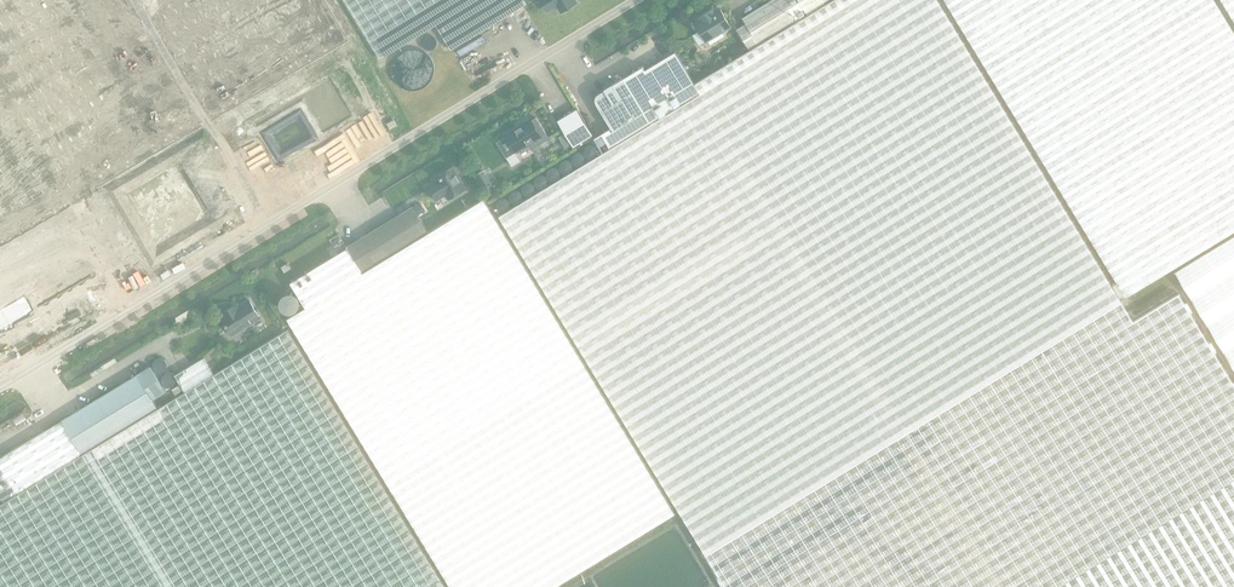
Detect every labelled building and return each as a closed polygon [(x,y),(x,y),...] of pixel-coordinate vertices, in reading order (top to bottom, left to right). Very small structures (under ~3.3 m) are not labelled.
[(98,187),(348,41),(324,0),(0,0),(0,244),(98,187)] [(380,58),(436,24),(476,0),(345,0),(380,58)] [(524,0),(477,0),(436,25),(451,49),(527,4),(524,0)] [(937,0),(900,0),(899,0),(831,0),(750,49),(695,83),(694,83),(701,94),(611,149),(501,216),(706,553),(1121,300),(937,0)] [(575,0),(540,0),(547,11),(554,7),(553,5),(556,3),(561,12),(577,2),(575,0)] [(749,48),(827,0),(768,0),(742,16),(745,22),(736,27),(749,48)] [(1126,297),(1233,232),(1233,33),(1214,0),(945,0),(1126,297)] [(1233,21),(1233,0),(1221,0),(1233,21)] [(700,31),(692,35),(695,40),(698,45),(706,41),(731,26),(720,8),(714,11),(712,9),(699,17),(701,20),(695,23),(700,31)] [(661,33),(654,37),(664,53),(670,49),(661,33)] [(596,98),(596,99),(596,101),(596,102),(597,104),(611,127),(602,133),(611,149),(701,94),(694,83),(695,83),(675,51),(645,69),(643,66),(598,93),(597,94),(597,95),(596,96),(596,98)] [(693,68),(692,76),(700,78),(701,70),(693,68)] [(573,147),(593,134),(577,108),(557,120),(573,147)] [(506,137),(497,142),(506,158),(507,158),(512,166),(521,161),(516,152),(528,145),(531,149),(549,138),(536,117),(531,120),(531,119),(505,134),(506,137)] [(390,129),(397,125),(394,120),(387,123),(390,129)] [(427,186),(436,200),(446,194),(449,199),(466,188),(453,166),(435,177),(437,180),(427,186)] [(483,170),(473,176),(482,190),(492,184),(483,170)] [(0,244),(0,313),(17,303),(25,315),(103,269),(104,271),(106,270),(111,267),(139,251),(138,249),(135,251),(117,220),(98,187),(0,244)] [(421,202),(413,207),(418,215),(426,211),(421,202)] [(457,586),(1233,586),(1233,382),(1179,291),(1132,320),(1121,300),(706,553),(501,216),(494,205),(433,243),(427,233),(415,240),(425,261),(303,335),(457,586)] [(290,282),(306,307),(363,272),(362,271),(428,231),(418,215),(413,207),(413,206),(347,246),(347,247),(290,282)] [(1175,272),(1233,369),(1233,236),(1175,272)] [(284,272),(288,270),(291,268),(288,263),(281,267),(284,272)] [(234,333),(260,317),(248,299),(239,305),(238,303),(221,313),(222,315),(220,316),(226,326),(228,324),(234,333)] [(157,408),(4,502),(0,504),(0,586),(446,586),(430,560),(288,328),(213,374),(203,357),(175,375),(185,391),(157,408)] [(4,502),(157,408),(152,399),(165,391),(150,366),(0,457),(0,496),(4,502)] [(174,394),(181,390),(179,386),(171,390),(174,394)]
